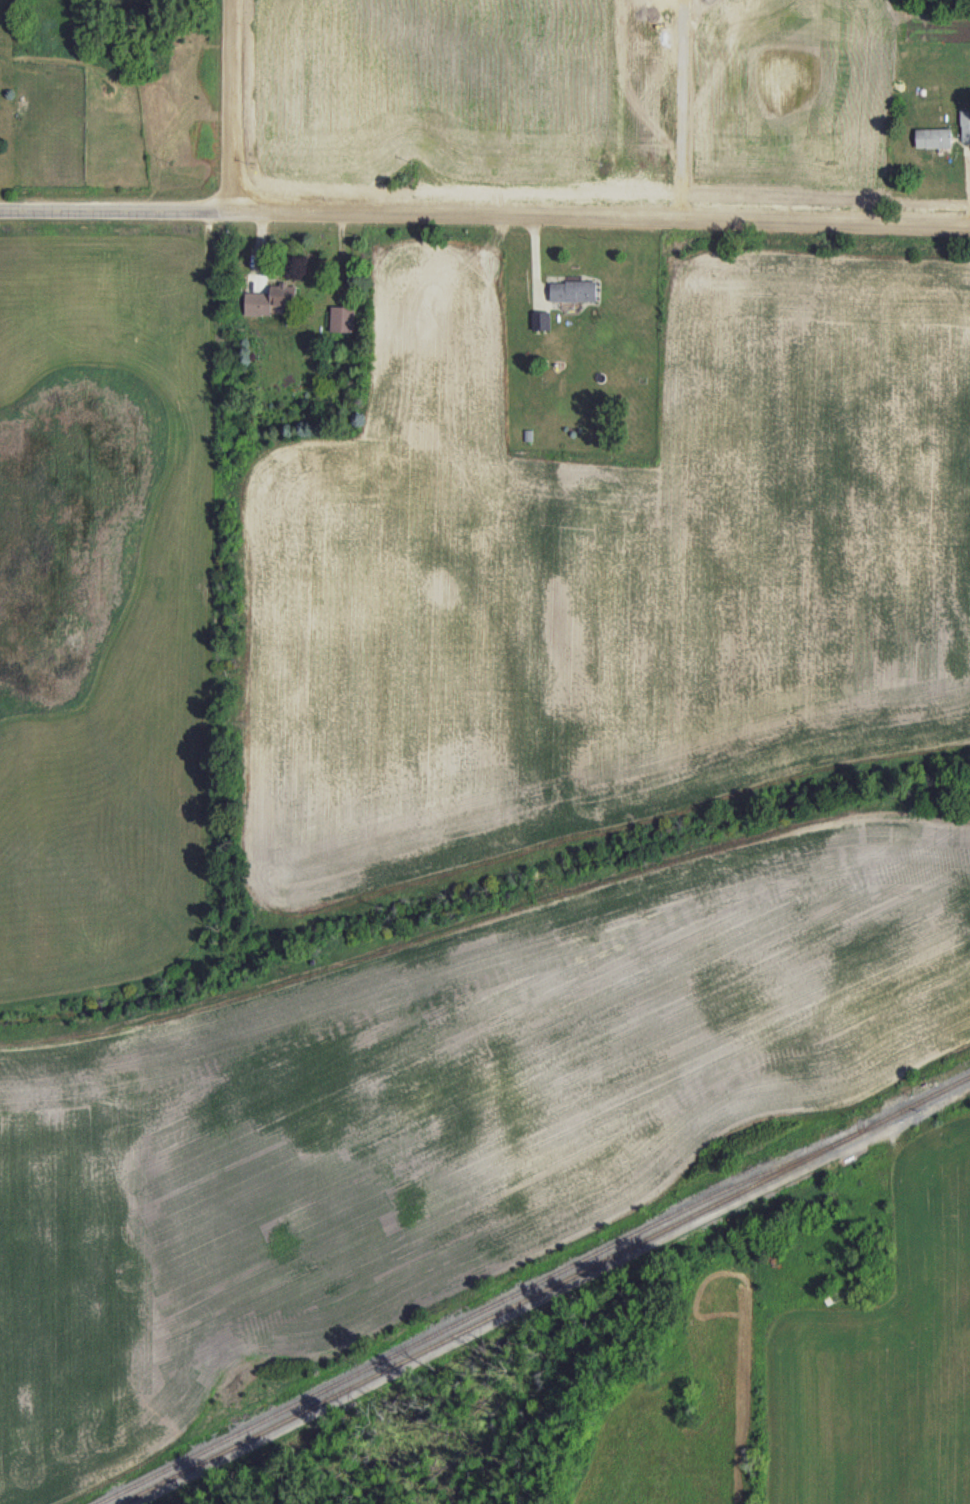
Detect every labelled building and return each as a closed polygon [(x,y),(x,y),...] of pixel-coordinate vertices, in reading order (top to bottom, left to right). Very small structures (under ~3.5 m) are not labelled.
[(960,110),(961,139),(969,139),(969,110),(960,110)] [(951,129),(916,128),(915,147),(951,148),(951,129)] [(550,282),(551,302),(597,301),(596,281),(550,282)] [(271,292),(246,292),(245,314),(271,315),(271,306),(296,306),(296,286),(271,285),(271,292)] [(355,307),(331,307),(331,331),(354,332),(355,307)] [(550,312),(532,312),(533,330),(551,330),(550,312)]
